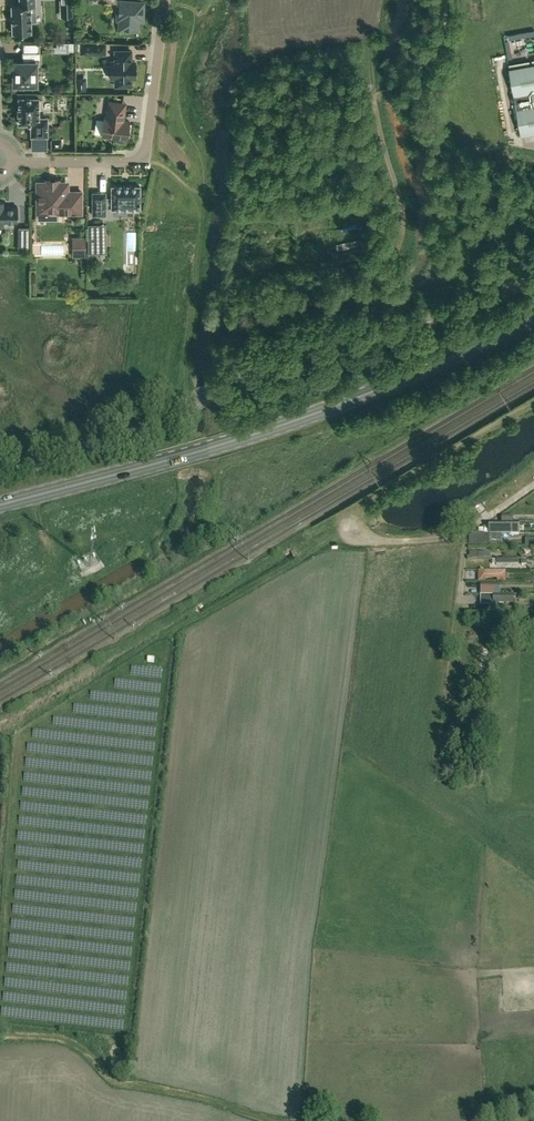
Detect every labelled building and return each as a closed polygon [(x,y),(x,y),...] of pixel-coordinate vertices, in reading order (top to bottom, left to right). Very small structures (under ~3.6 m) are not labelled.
[(11,6),(12,33),(15,33),(15,35),(25,34),(25,32),(31,32),(31,23),(31,17),(36,17),(35,6),(35,0),(19,0),(20,6),(11,6)] [(60,7),(61,16),(73,15),(73,7),(73,0),(60,0),(60,7)] [(143,2),(119,1),(118,19),(126,19),(125,29),(137,30),(138,20),(142,20),(143,2)] [(76,40),(57,40),(57,51),(76,51),(76,40)] [(39,43),(23,43),(23,52),(39,52),(39,43)] [(105,43),(81,43),(81,53),(105,54),(105,43)] [(131,51),(115,51),(115,61),(111,61),(111,78),(117,78),(117,86),(129,86),(129,78),(135,78),(135,61),(131,61),(131,51)] [(14,62),(14,84),(36,84),(36,65),(39,65),(39,59),(29,59),(29,62),(14,62)] [(511,68),(523,135),(533,133),(533,64),(511,68)] [(39,117),(39,98),(19,98),(19,123),(31,124),(31,136),(47,136),(47,117),(39,117)] [(123,103),(109,101),(107,118),(104,118),(102,135),(127,139),(129,121),(124,121),(121,114),(123,103)] [(40,182),(37,185),(37,213),(46,213),(46,216),(48,217),(50,218),(52,219),(55,218),(57,217),(59,216),(59,213),(82,213),(81,192),(68,192),(68,185),(65,182),(40,182)] [(105,193),(93,193),(93,214),(106,214),(106,207),(112,207),(112,208),(140,208),(140,186),(112,186),(112,197),(105,197),(105,193)] [(18,207),(2,207),(2,201),(0,201),(0,226),(2,226),(2,221),(18,221),(18,207)] [(28,228),(19,228),(19,240),(28,240),(28,228)] [(98,232),(97,229),(87,229),(87,253),(97,253),(98,249),(98,247),(99,244),(99,241),(99,237),(98,235),(98,232)] [(78,239),(78,247),(75,247),(75,255),(85,255),(85,239),(78,239)] [(511,534),(511,524),(490,524),(490,534),(511,534)] [(514,594),(494,594),(494,603),(514,603),(514,594)]
